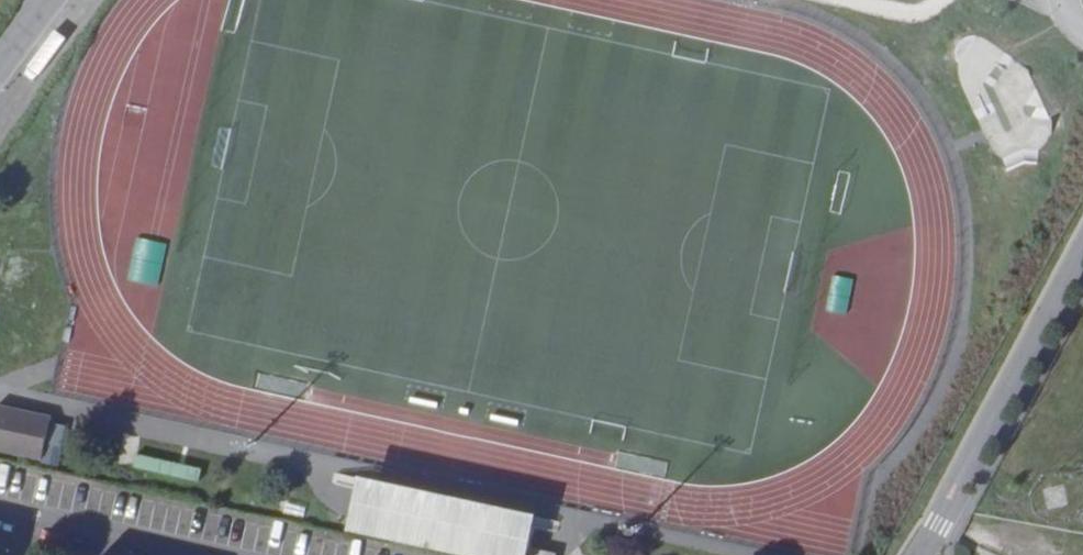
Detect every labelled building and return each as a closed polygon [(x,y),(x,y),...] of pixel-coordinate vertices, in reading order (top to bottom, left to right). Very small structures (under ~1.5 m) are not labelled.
[(0,406),(0,451),(39,460),(48,417),(0,406)] [(357,481),(349,518),(523,554),(531,517),(357,481)]
